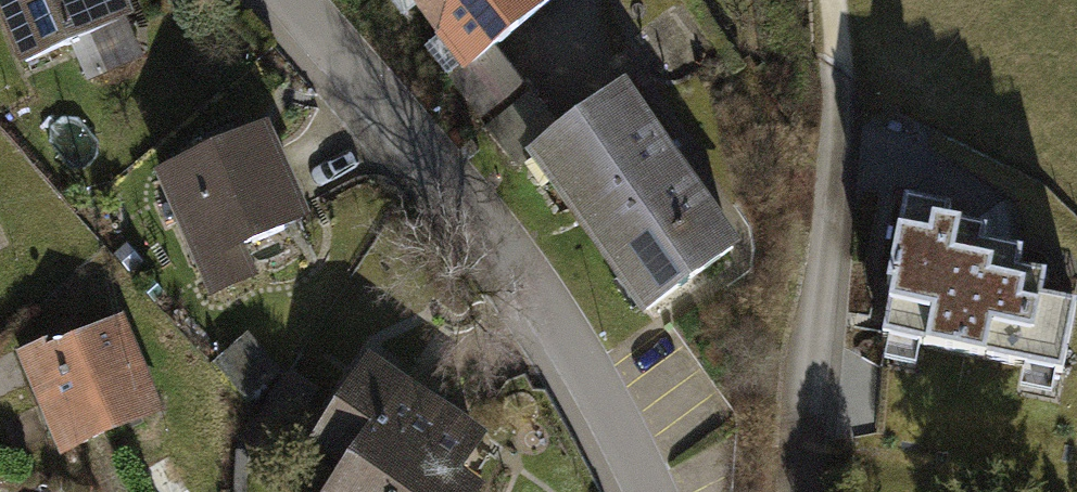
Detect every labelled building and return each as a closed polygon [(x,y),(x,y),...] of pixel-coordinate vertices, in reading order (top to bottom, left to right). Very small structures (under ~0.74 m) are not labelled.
[(23,66),(133,21),(125,0),(0,0),(0,11),(23,66)] [(457,79),(553,0),(391,0),(457,79)] [(623,94),(533,158),(645,314),(736,250),(623,94)] [(274,127),(154,179),(208,303),(259,281),(247,253),(316,223),(274,127)] [(952,213),(906,203),(887,292),(895,293),(893,303),(886,338),(1063,375),(1076,311),(1040,304),(1045,280),(1019,274),(1023,257),(985,249),(988,235),(949,227),(952,213)] [(79,338),(76,331),(19,356),(65,459),(159,417),(116,322),(79,338)] [(337,491),(484,491),(472,483),(498,448),(375,357),(308,445),(349,475),(337,491)]
